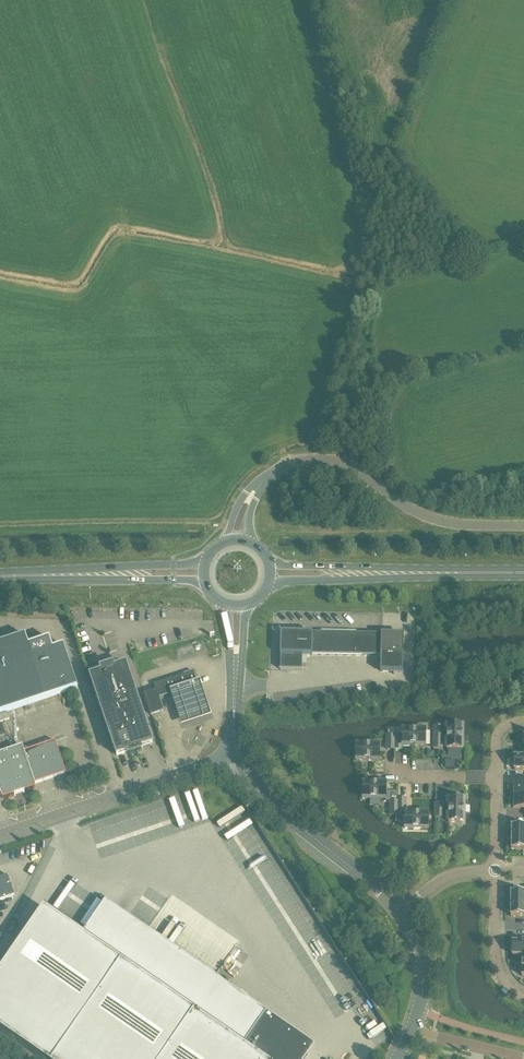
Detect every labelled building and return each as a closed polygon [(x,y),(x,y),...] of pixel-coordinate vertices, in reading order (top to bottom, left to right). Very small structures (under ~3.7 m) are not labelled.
[(381,634),(281,633),(280,670),(302,670),(302,655),(381,656),(381,634)] [(403,635),(381,634),(381,656),(381,671),(402,672),(403,635)] [(67,691),(73,689),(78,687),(63,645),(32,656),(25,635),(0,644),(0,714),(67,691)] [(126,665),(114,669),(113,665),(101,669),(102,673),(90,677),(117,756),(128,752),(129,755),(142,751),(141,748),(152,744),(126,665)] [(156,689),(154,690),(151,690),(144,693),(151,715),(159,712),(163,711),(159,697),(198,685),(193,671),(154,684),(156,689)] [(200,678),(170,688),(181,724),(212,715),(200,678)] [(0,715),(0,722),(10,719),(8,713),(0,715)] [(462,749),(462,729),(462,726),(459,726),(448,725),(447,749),(462,749)] [(387,735),(387,749),(402,749),(402,747),(410,747),(410,745),(426,746),(426,731),(402,731),(402,735),(387,735)] [(66,773),(55,741),(24,752),(23,746),(0,754),(0,795),(1,795),(2,797),(2,798),(3,799),(4,799),(5,799),(6,799),(34,789),(35,789),(35,788),(36,787),(36,786),(36,785),(35,784),(66,773)] [(356,749),(356,760),(379,761),(380,746),(359,746),(356,746),(356,749)] [(513,767),(515,767),(514,770),(523,770),(523,756),(515,756),(515,759),(513,759),(513,767)] [(515,795),(523,796),(523,783),(513,783),(513,790),(515,790),(515,795)] [(366,799),(386,799),(386,784),(363,784),(363,796),(363,798),(366,798),(366,799)] [(513,808),(523,808),(523,796),(515,795),(515,801),(513,801),(513,808)] [(429,829),(429,814),(405,814),(406,798),(398,798),(398,801),(390,801),(390,815),(405,815),(405,826),(405,829),(408,829),(429,829)] [(449,799),(449,822),(463,823),(464,799),(449,799)] [(512,826),(512,850),(523,850),(523,826),(512,826)] [(15,895),(8,875),(0,878),(0,900),(15,895)] [(511,893),(511,917),(523,917),(523,893),(511,893)] [(0,962),(0,1045),(22,1058),(299,1058),(302,1054),(267,1032),(272,1023),(94,904),(72,938),(34,911),(0,962)] [(522,956),(523,956),(523,942),(513,942),(513,945),(511,945),(511,952),(513,952),(513,955),(522,956)] [(316,989),(331,980),(324,969),(310,979),(316,989)]
